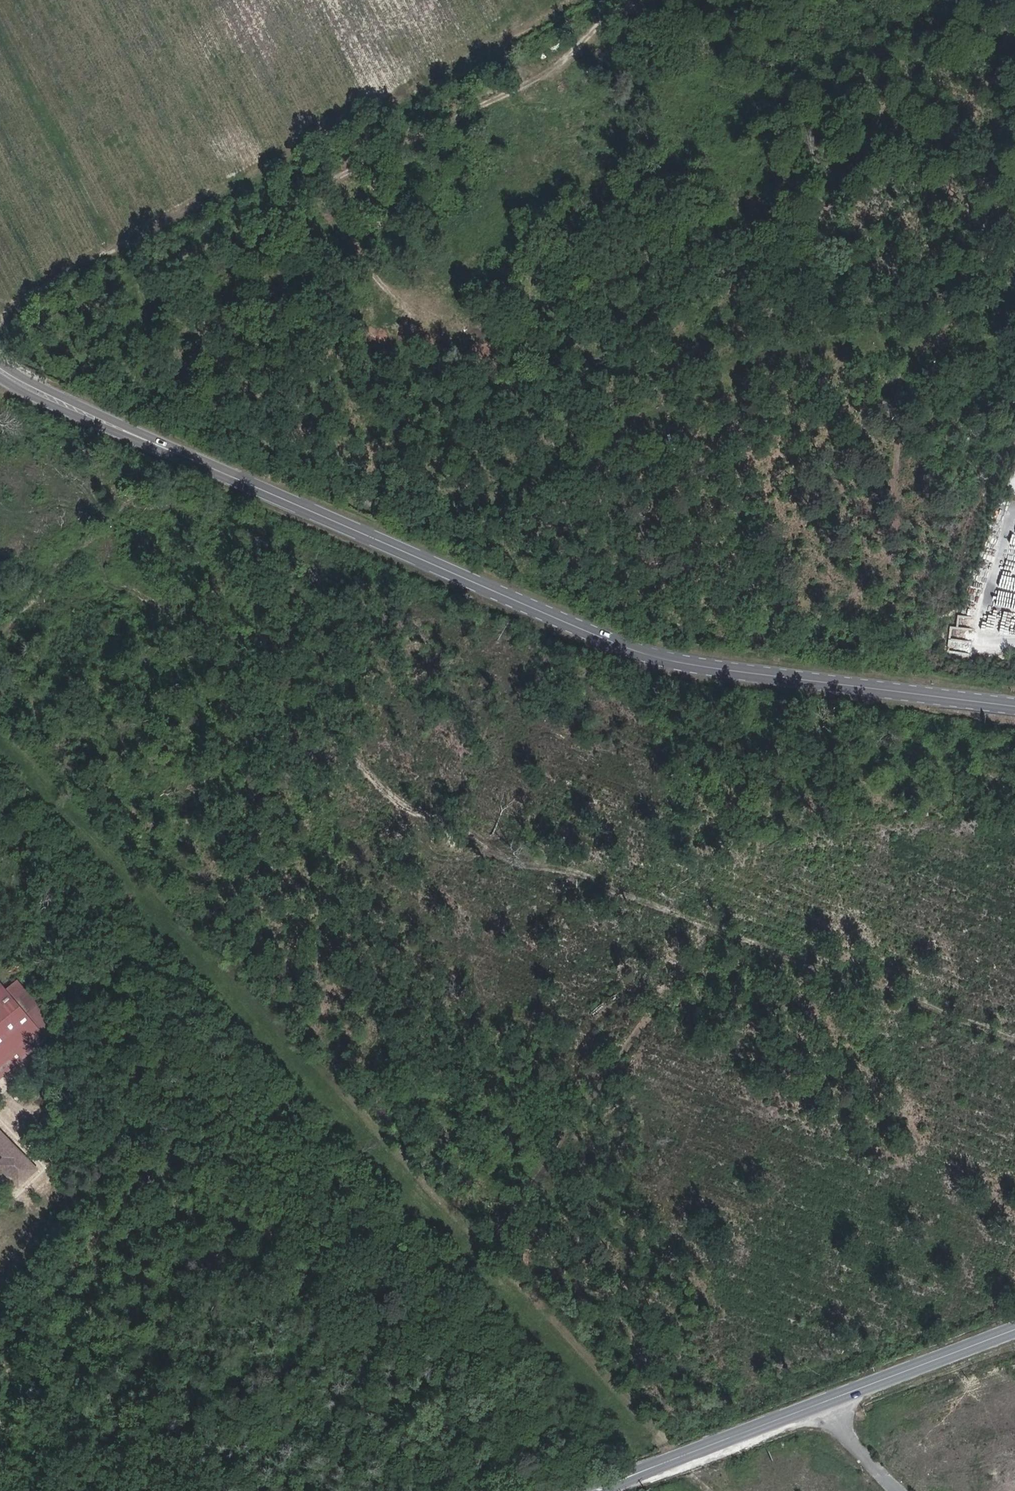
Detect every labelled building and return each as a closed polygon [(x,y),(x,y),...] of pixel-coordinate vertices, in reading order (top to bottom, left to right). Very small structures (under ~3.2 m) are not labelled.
[(372,496),(360,491),(357,500),(369,504),(372,496)] [(55,1025),(17,980),(6,989),(39,1029),(44,1034),(47,1032),(55,1025)] [(39,1029),(6,989),(1,983),(0,983),(0,1062),(39,1029)] [(47,1038),(44,1034),(39,1029),(0,1062),(0,1078),(47,1038)] [(0,1132),(0,1155),(3,1158),(0,1161),(0,1168),(7,1175),(10,1173),(21,1184),(36,1169),(0,1132)]
